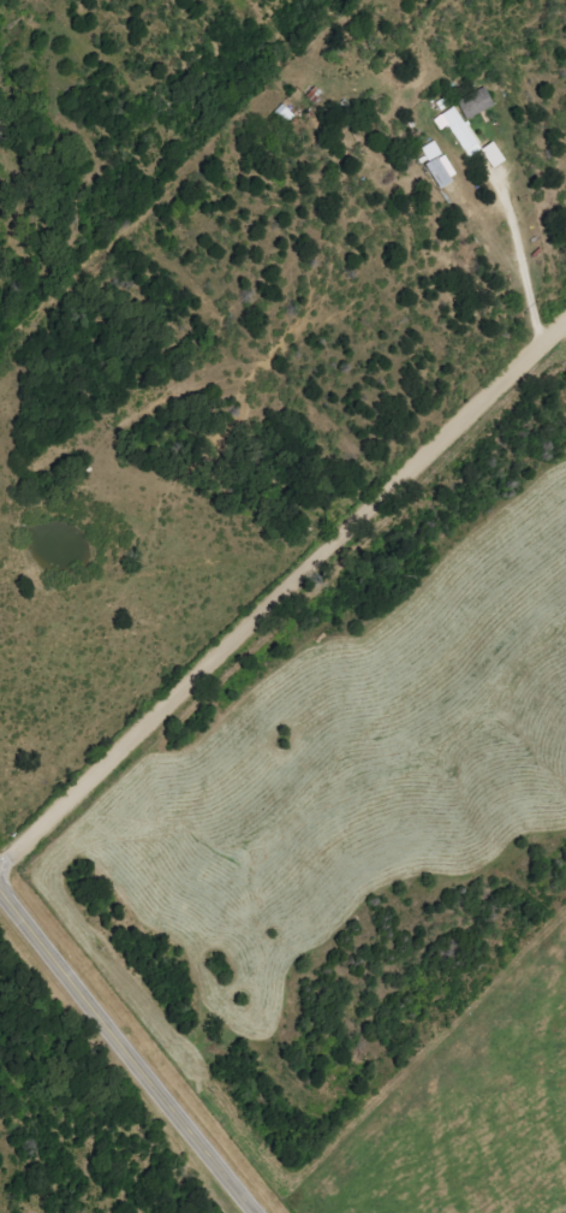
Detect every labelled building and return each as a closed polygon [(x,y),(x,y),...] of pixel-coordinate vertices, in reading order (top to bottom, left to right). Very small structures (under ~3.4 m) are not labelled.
[(463,118),(492,104),(484,87),(455,100),(463,118)] [(491,168),(504,160),(492,141),(479,148),(454,105),(433,118),(439,128),(446,124),(467,158),(480,150),(491,168)] [(420,148),(427,160),(422,162),(437,189),(450,182),(436,156),(438,154),(432,142),(420,148)]
